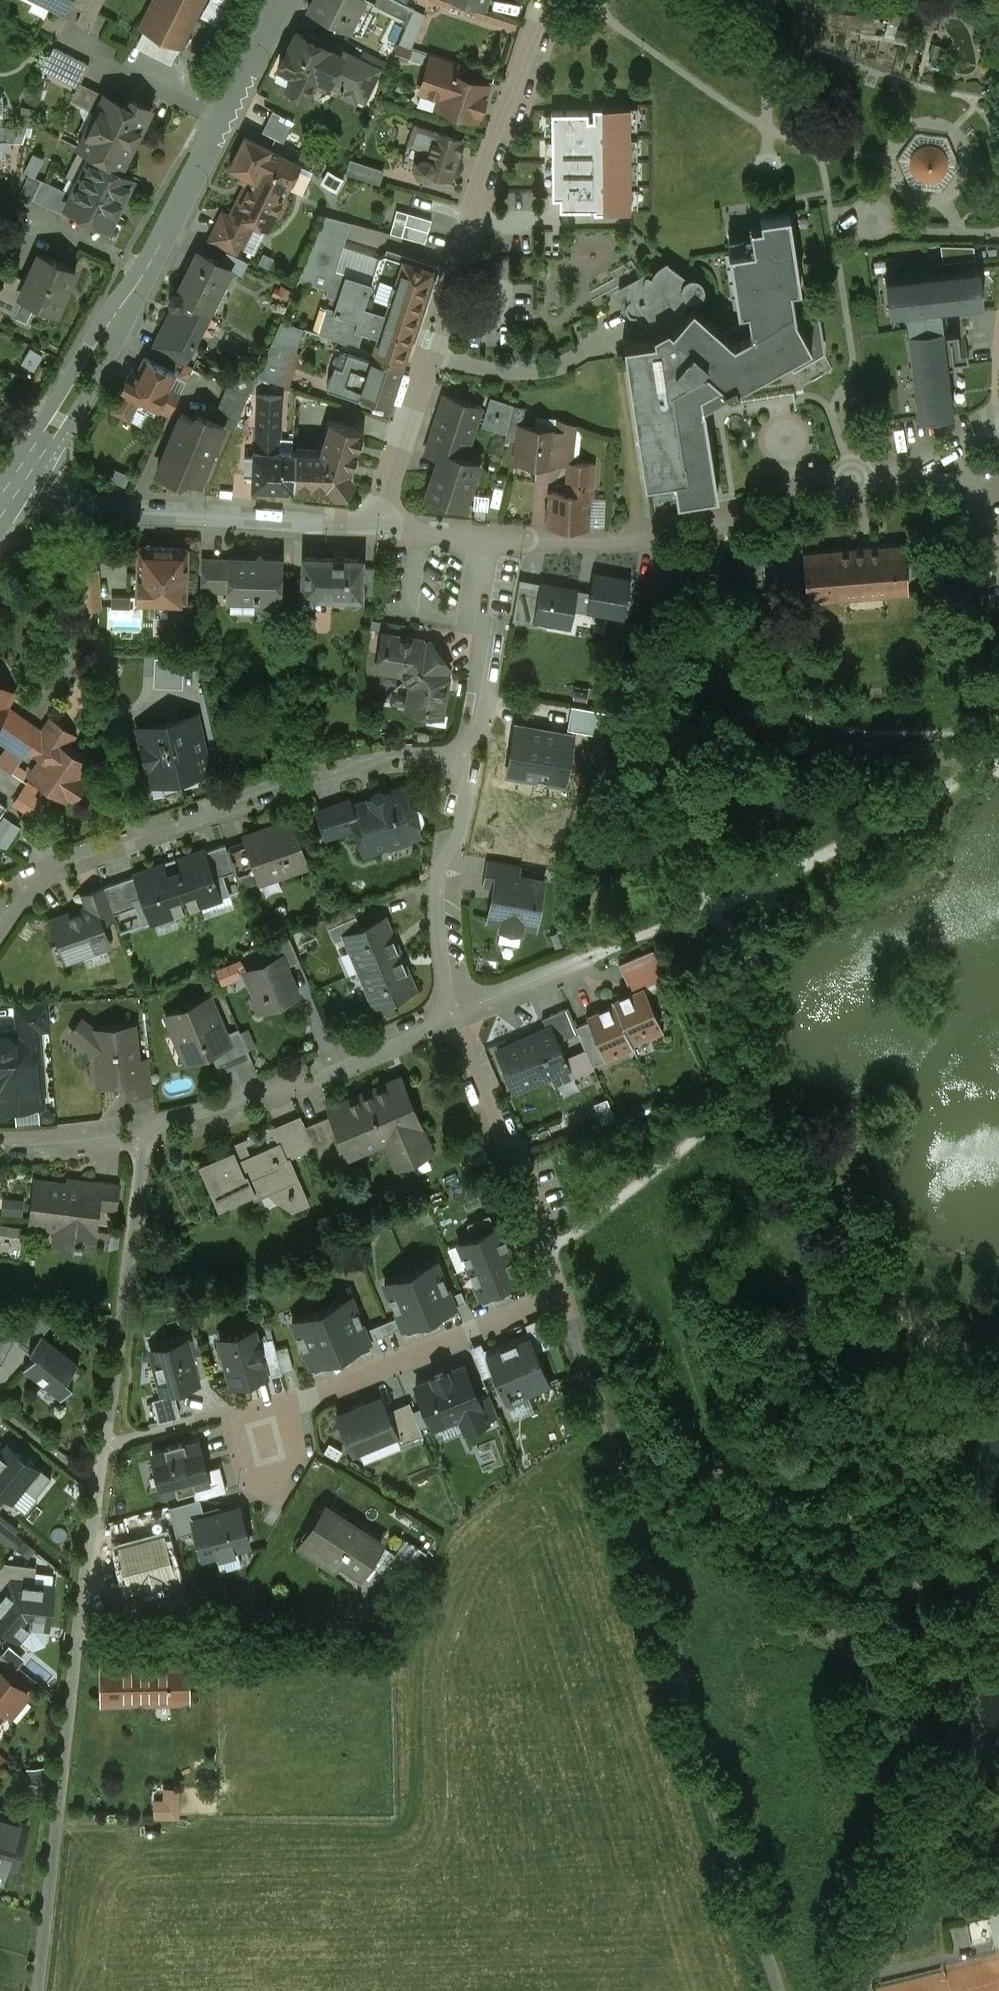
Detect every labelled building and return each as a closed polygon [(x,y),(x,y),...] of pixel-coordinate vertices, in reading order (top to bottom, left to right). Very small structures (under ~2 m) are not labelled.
[(63,9),(68,0),(44,0),(63,9)] [(77,21),(90,27),(104,0),(87,0),(77,21)] [(140,28),(179,47),(203,0),(154,0),(140,28)] [(308,10),(348,30),(362,0),(313,0),(308,10)] [(398,0),(376,0),(374,4),(408,21),(414,8),(398,0)] [(483,8),(486,0),(459,0),(483,8)] [(414,8),(399,43),(409,47),(424,13),(414,8)] [(847,27),(879,28),(879,14),(848,13),(847,27)] [(353,57),(345,53),(340,54),(329,49),(332,43),(314,34),(311,40),(296,32),(279,67),(293,74),(286,87),(287,91),(288,95),(291,98),(295,99),(299,100),(303,99),(306,96),(312,83),(325,89),(328,82),(339,88),(339,89),(343,91),(341,94),(355,101),(361,88),(365,90),(374,71),(355,61),(353,57)] [(89,64),(54,47),(42,70),(77,88),(89,64)] [(466,65),(432,54),(428,66),(462,77),(466,65)] [(462,77),(428,66),(420,91),(441,98),(437,107),(475,119),(478,113),(479,114),(485,98),(483,97),(487,85),(462,77)] [(106,95),(86,85),(77,101),(85,105),(87,102),(99,108),(106,95)] [(127,107),(107,97),(108,95),(106,95),(99,108),(105,110),(92,135),(87,132),(79,149),(92,155),(121,169),(147,115),(128,105),(127,107)] [(151,107),(132,97),(128,105),(147,115),(151,107)] [(589,112),(552,112),(553,198),(560,198),(560,209),(595,208),(595,212),(603,212),(603,108),(594,108),(594,119),(589,119),(589,112)] [(632,183),(631,108),(603,108),(603,212),(632,212),(632,183)] [(435,132),(415,125),(404,157),(418,161),(423,158),(426,159),(431,146),(435,132)] [(462,141),(435,132),(431,146),(455,154),(458,155),(462,141)] [(238,179),(249,185),(283,196),(298,164),(270,150),(271,148),(245,135),(229,167),(241,173),(238,179)] [(431,146),(426,159),(423,158),(418,161),(416,168),(418,173),(425,176),(430,173),(446,179),(455,154),(431,146)] [(939,150),(922,148),(912,161),(919,176),(935,178),(945,165),(939,150)] [(121,169),(92,155),(66,207),(109,228),(134,177),(121,169)] [(356,157),(352,171),(384,179),(388,166),(356,157)] [(42,180),(30,175),(20,197),(32,203),(42,180)] [(286,203),(283,196),(249,185),(233,217),(250,220),(265,227),(271,216),(280,215),(286,203)] [(396,209),(390,233),(424,242),(430,218),(396,209)] [(684,314),(671,328),(655,337),(638,340),(623,342),(644,480),(673,476),(675,491),(676,491),(677,497),(688,495),(688,496),(716,492),(716,488),(719,488),(717,478),(714,478),(713,474),(717,474),(715,464),(712,464),(711,460),(715,459),(713,450),(710,450),(709,446),(712,445),(711,435),(707,436),(703,404),(702,404),(702,403),(729,388),(730,389),(783,359),(793,367),(823,351),(818,317),(792,294),(790,287),(799,286),(799,282),(802,282),(801,272),(797,272),(797,268),(800,268),(798,258),(795,258),(792,240),(796,239),(794,229),(791,230),(790,225),(793,225),(792,215),(789,215),(788,212),(760,217),(761,224),(750,226),(751,232),(750,232),(753,247),(729,251),(729,254),(726,254),(727,264),(731,264),(731,268),(728,269),(729,278),(733,278),(733,282),(730,283),(732,293),(735,292),(736,296),(732,297),(734,307),(737,306),(738,310),(747,308),(748,318),(724,332),(692,304),(684,314)] [(234,254),(250,220),(233,217),(224,213),(210,242),(234,254)] [(326,215),(298,279),(338,293),(345,273),(335,270),(351,222),(326,215)] [(974,246),(942,246),(943,262),(976,258),(974,246)] [(230,268),(197,252),(196,253),(197,253),(184,277),(176,291),(176,293),(208,309),(230,268)] [(384,253),(377,257),(370,281),(371,281),(364,304),(385,311),(402,259),(384,253)] [(75,270),(39,254),(27,280),(21,295),(22,296),(37,303),(57,312),(75,270)] [(338,293),(333,308),(326,306),(326,309),(318,331),(307,328),(306,329),(374,351),(405,361),(416,321),(433,269),(402,259),(385,311),(364,304),(371,281),(370,281),(345,273),(338,293)] [(687,277),(666,262),(659,266),(653,273),(651,270),(611,292),(617,304),(618,303),(638,340),(655,337),(671,328),(684,314),(680,311),(690,299),(693,300),(696,299),(698,298),(699,297),(701,296),(702,294),(703,291),(704,289),(704,287),(704,284),(702,281),(700,279),(699,278),(696,276),(693,276),(690,276),(687,277)] [(980,267),(886,278),(890,313),(906,312),(941,308),(984,303),(980,267)] [(8,272),(0,289),(0,308),(14,314),(22,296),(21,295),(27,280),(8,272)] [(208,309),(176,293),(176,291),(171,293),(169,298),(170,303),(175,305),(164,327),(192,342),(208,309)] [(37,303),(22,296),(14,314),(14,315),(15,319),(25,323),(29,322),(37,303)] [(941,308),(906,312),(908,330),(943,326),(941,308)] [(908,330),(917,416),(953,412),(944,326),(943,326),(908,330)] [(192,342),(164,327),(154,349),(182,363),(192,342)] [(271,343),(257,375),(280,383),(291,349),(271,343)] [(343,366),(335,363),(327,386),(359,397),(361,392),(359,391),(364,376),(355,373),(355,372),(362,354),(348,350),(343,366)] [(405,361),(374,351),(372,357),(362,354),(355,372),(355,373),(364,376),(359,391),(361,392),(367,394),(391,402),(405,361)] [(174,373),(143,357),(134,377),(128,374),(120,390),(121,391),(112,409),(128,417),(138,399),(156,408),(174,373)] [(248,396),(227,386),(217,408),(209,405),(204,416),(223,424),(223,425),(234,429),(248,396)] [(482,406),(444,394),(444,396),(442,395),(439,406),(440,407),(425,454),(441,459),(429,495),(464,507),(479,461),(460,455),(472,418),(477,420),(482,406)] [(282,396),(257,395),(254,449),(277,450),(278,439),(280,439),(282,396)] [(514,404),(491,397),(486,412),(483,425),(507,433),(510,419),(514,404)] [(195,419),(182,414),(157,473),(159,474),(159,473),(175,480),(177,481),(180,474),(196,481),(196,482),(198,483),(223,425),(223,424),(204,416),(198,413),(195,419)] [(576,425),(555,418),(554,429),(556,429),(552,462),(567,463),(572,463),(576,425)] [(329,419),(322,442),(320,441),(317,451),(292,450),(292,451),(294,451),(293,486),(297,486),(297,488),(308,489),(308,487),(313,487),(313,489),(324,489),(324,487),(332,488),(333,490),(347,491),(351,478),(349,475),(353,463),(355,464),(358,453),(356,453),(359,445),(361,445),(364,435),(362,434),(363,430),(329,419)] [(554,429),(520,425),(516,461),(552,465),(552,462),(556,429),(554,429)] [(254,449),(253,457),(244,457),(243,473),(253,474),(252,486),(293,488),(293,486),(294,451),(292,451),(277,450),(254,449)] [(572,463),(567,463),(566,494),(550,493),(548,528),(587,529),(589,497),(593,497),(594,476),(601,476),(602,465),(572,463)] [(595,496),(594,525),(605,525),(606,496),(595,496)] [(903,545),(803,553),(807,599),(906,591),(903,545)] [(187,548),(138,547),(137,598),(169,599),(168,619),(188,620),(188,598),(185,598),(187,548)] [(254,557),(229,556),(228,585),(228,598),(230,598),(230,596),(255,596),(255,607),(278,608),(278,599),(279,599),(280,558),(264,557),(259,552),(254,557)] [(362,558),(303,556),(302,595),(303,595),(320,595),(361,597),(362,558)] [(229,559),(203,558),(202,590),(216,591),(216,584),(228,585),(229,559)] [(763,559),(740,561),(745,605),(766,595),(763,559)] [(83,606),(105,605),(103,565),(81,566),(83,606)] [(374,567),(362,567),(361,595),(373,595),(374,567)] [(640,579),(594,570),(586,611),(632,620),(640,579)] [(584,584),(541,577),(540,582),(534,624),(555,628),(556,616),(578,620),(584,584)] [(540,582),(519,579),(512,620),(534,624),(540,582)] [(320,595),(303,595),(302,607),(320,607),(320,595)] [(305,616),(293,615),(294,636),(304,636),(305,616)] [(425,645),(422,640),(386,634),(383,650),(379,654),(377,662),(380,667),(380,669),(402,673),(411,685),(407,707),(410,707),(413,712),(421,713),(426,710),(442,712),(448,677),(444,671),(449,668),(430,642),(425,645)] [(185,658),(155,657),(154,687),(183,688),(185,658)] [(8,748),(28,718),(10,705),(19,692),(0,679),(0,742),(8,748)] [(211,771),(198,714),(138,728),(151,785),(211,771)] [(78,735),(50,716),(42,727),(28,751),(39,758),(69,748),(78,735)] [(28,718),(8,748),(23,758),(28,751),(42,727),(28,718)] [(69,748),(39,758),(27,775),(67,802),(69,798),(74,801),(89,780),(82,776),(91,762),(69,748)] [(349,801),(318,812),(327,836),(355,826),(365,852),(388,844),(391,845),(409,838),(411,834),(410,831),(419,828),(423,819),(420,810),(411,806),(409,807),(405,793),(398,790),(387,794),(386,792),(384,793),(384,794),(383,795),(373,799),(372,798),(371,797),(369,798),(370,800),(351,807),(349,801)] [(266,827),(262,835),(246,841),(256,868),(259,876),(275,871),(281,876),(292,872),(292,870),(307,865),(292,821),(273,827),(270,826),(266,827)] [(246,841),(226,848),(234,871),(236,875),(256,868),(246,841)] [(226,848),(225,844),(203,852),(212,879),(234,871),(226,848)] [(234,871),(212,879),(203,852),(181,860),(185,871),(166,878),(162,866),(136,875),(146,902),(114,913),(116,919),(120,932),(174,913),(184,910),(184,909),(189,908),(190,908),(199,905),(199,904),(241,890),(236,875),(234,871)] [(521,866),(487,859),(487,861),(483,885),(482,885),(482,886),(494,889),(507,891),(509,875),(519,877),(520,867),(521,867),(521,866)] [(136,875),(104,887),(114,913),(146,902),(136,875)] [(519,877),(509,875),(507,891),(494,889),(489,920),(501,922),(500,928),(521,932),(522,926),(534,928),(542,881),(519,877)] [(104,886),(80,894),(85,908),(85,909),(96,906),(103,924),(116,919),(114,913),(104,887),(104,886)] [(85,908),(51,920),(66,963),(82,954),(82,952),(109,943),(103,924),(96,906),(85,909),(85,908)] [(356,916),(328,927),(334,941),(346,936),(345,936),(361,929),(356,916)] [(361,929),(345,936),(346,936),(360,970),(399,953),(385,919),(361,929)] [(288,935),(267,944),(275,963),(283,960),(285,964),(298,959),(288,935)] [(652,950),(619,964),(631,992),(644,987),(645,988),(651,985),(648,978),(661,972),(652,950)] [(399,953),(360,970),(375,1004),(391,998),(414,988),(399,953)] [(275,963),(248,975),(257,997),(261,995),(267,1008),(298,995),(285,964),(283,960),(275,963)] [(631,992),(629,993),(629,992),(628,993),(628,994),(621,997),(620,996),(619,997),(612,1001),(614,1004),(632,1045),(633,1045),(663,1032),(645,988),(644,987),(631,992)] [(209,997),(166,1016),(174,1037),(182,1034),(193,1060),(218,1049),(227,1070),(252,1060),(239,1028),(225,1034),(209,997)] [(375,1004),(363,1009),(369,1023),(396,1012),(391,998),(375,1004)] [(16,1033),(38,1032),(50,1031),(47,1003),(13,1003),(16,1033)] [(608,1007),(600,1010),(600,1009),(599,1009),(599,1010),(586,1016),(588,1022),(605,1061),(634,1049),(633,1045),(632,1045),(614,1004),(609,1006),(609,1005),(607,1006),(608,1007)] [(568,1007),(542,1018),(547,1029),(550,1028),(556,1042),(579,1032),(576,1027),(568,1007)] [(588,1022),(576,1027),(579,1032),(593,1066),(605,1061),(588,1022)] [(131,1026),(95,1029),(84,1042),(96,1052),(94,1055),(95,1063),(98,1067),(100,1083),(126,1081),(137,1080),(135,1060),(131,1026)] [(548,1031),(517,1044),(516,1042),(498,1050),(515,1090),(567,1067),(556,1042),(550,1028),(547,1029),(548,1031)] [(38,1032),(16,1033),(0,1035),(0,1106),(43,1103),(38,1032)] [(149,1059),(135,1060),(137,1080),(126,1081),(128,1095),(153,1093),(149,1059)] [(369,1092),(330,1109),(332,1115),(345,1144),(386,1126),(402,1163),(429,1151),(419,1126),(420,1126),(401,1083),(370,1096),(369,1092)] [(575,1110),(582,1125),(602,1116),(596,1101),(575,1110)] [(332,1115),(305,1126),(314,1148),(321,1165),(349,1153),(345,1144),(332,1115)] [(302,1120),(273,1132),(278,1143),(285,1160),(314,1148),(305,1126),(302,1120)] [(278,1143),(237,1159),(233,1150),(200,1165),(218,1208),(252,1194),(254,1199),(275,1190),(285,1197),(299,1191),(298,1190),(299,1181),(292,1175),(293,1166),(284,1160),(285,1160),(278,1143)] [(36,1182),(35,1182),(31,1222),(32,1222),(60,1226),(75,1245),(76,1244),(92,1247),(97,1207),(98,1207),(115,1209),(118,1184),(79,1179),(78,1179),(71,1186),(36,1182)] [(26,1213),(27,1196),(6,1195),(5,1212),(26,1213)] [(500,1226),(459,1243),(481,1295),(519,1279),(508,1252),(510,1251),(500,1226)] [(437,1262),(385,1283),(403,1327),(455,1305),(437,1262)] [(370,1341),(352,1297),(293,1321),(311,1365),(370,1341)] [(58,1314),(27,1313),(16,1334),(15,1337),(16,1338),(16,1337),(29,1348),(41,1333),(42,1334),(58,1314)] [(255,1326),(216,1338),(231,1389),(271,1377),(255,1326)] [(1,1327),(0,1329),(0,1364),(1,1365),(15,1337),(16,1334),(1,1327)] [(42,1334),(41,1333),(29,1348),(36,1353),(23,1368),(60,1399),(72,1384),(66,1379),(78,1364),(42,1334)] [(529,1336),(486,1351),(507,1400),(550,1385),(529,1336)] [(147,1348),(160,1396),(202,1385),(189,1337),(147,1348)] [(460,1365),(417,1381),(437,1430),(481,1414),(460,1365)] [(382,1396),(337,1415),(340,1420),(346,1435),(354,1456),(397,1438),(399,1437),(390,1417),(388,1411),(383,1401),(384,1401),(382,1396)] [(410,1402),(388,1411),(390,1417),(399,1437),(397,1438),(401,1445),(424,1435),(410,1402)] [(169,1449),(153,1453),(164,1494),(179,1490),(180,1490),(194,1486),(202,1484),(200,1474),(207,1472),(198,1441),(183,1445),(183,1444),(168,1448),(169,1449)] [(8,1442),(0,1452),(0,1492),(13,1503),(41,1468),(8,1442)] [(195,1520),(205,1558),(251,1546),(240,1508),(195,1520)] [(382,1546),(324,1509),(303,1541),(317,1550),(313,1557),(325,1565),(331,1556),(362,1576),(382,1546)] [(4,1563),(0,1568),(0,1588),(4,1592),(14,1580),(34,1583),(34,1575),(35,1567),(4,1563)] [(14,1580),(4,1592),(0,1597),(0,1625),(19,1640),(30,1626),(48,1628),(53,1587),(52,1587),(53,1578),(34,1575),(34,1583),(14,1580)] [(0,1654),(0,1671),(9,1679),(10,1679),(18,1668),(0,1654)] [(187,1668),(104,1670),(104,1669),(103,1669),(103,1696),(103,1698),(155,1697),(155,1699),(173,1699),(173,1696),(187,1696),(189,1696),(189,1695),(188,1670),(188,1668),(187,1668)] [(3,1713),(6,1715),(16,1703),(22,1703),(26,1698),(25,1692),(21,1688),(15,1688),(10,1684),(10,1679),(9,1679),(0,1671),(0,1711),(3,1713)] [(164,1799),(155,1799),(154,1819),(180,1819),(181,1788),(164,1788),(164,1799)] [(12,1872),(26,1827),(0,1819),(0,1869),(12,1872)]
